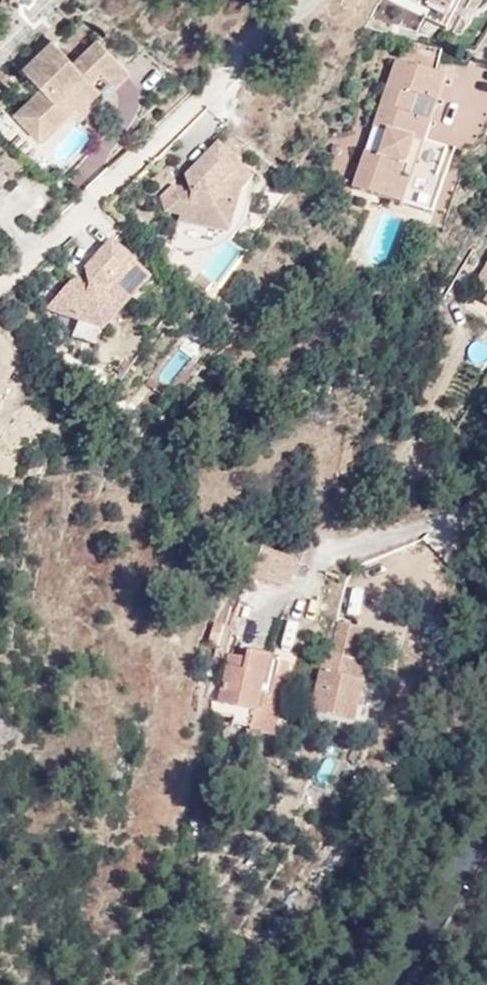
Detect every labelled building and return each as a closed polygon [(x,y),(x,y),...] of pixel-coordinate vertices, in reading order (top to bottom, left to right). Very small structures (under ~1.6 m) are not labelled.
[(454,0),(420,0),(430,5),(423,18),(439,27),(454,0)] [(439,27),(446,30),(463,0),(454,0),(439,27)] [(72,107),(93,86),(89,80),(97,73),(113,88),(128,73),(97,42),(73,66),(52,44),(23,72),(42,92),(27,108),(49,130),(66,113),(61,109),(68,102),(72,107)] [(393,163),(403,166),(412,142),(421,145),(428,125),(408,119),(414,99),(434,106),(443,79),(395,62),(372,128),(386,133),(377,157),(365,152),(353,189),(400,205),(408,184),(398,181),(388,177),(393,163)] [(99,92),(93,86),(72,107),(77,113),(99,92)] [(66,113),(72,107),(68,102),(61,109),(66,113)] [(49,130),(27,108),(16,118),(38,141),(49,130)] [(199,222),(232,230),(242,189),(254,178),(221,144),(199,166),(211,178),(198,191),(193,190),(175,186),(165,195),(169,209),(184,213),(196,216),(195,221),(199,222)] [(398,181),(403,166),(393,163),(388,177),(398,181)] [(211,178),(199,166),(190,175),(193,190),(198,191),(211,178)] [(232,230),(199,222),(188,249),(190,249),(193,250),(198,250),(201,250),(206,249),(210,248),(213,248),(215,247),(217,246),(218,246),(219,245),(223,244),(225,242),(228,241),(229,240),(230,239),(231,239),(232,238),(233,237),(234,236),(235,236),(235,235),(236,235),(236,234),(237,233),(238,233),(238,232),(239,232),(240,231),(241,229),(242,228),(244,226),(244,225),(245,225),(245,224),(246,223),(246,221),(247,221),(247,220),(248,219),(249,217),(249,216),(250,215),(250,214),(250,213),(251,212),(251,211),(252,208),(252,207),(253,206),(253,204),(253,202),(254,201),(254,198),(254,196),(254,191),(242,189),(232,230)] [(101,289),(91,285),(77,280),(48,309),(104,331),(150,279),(112,244),(93,266),(103,276),(101,279),(101,289)] [(478,280),(486,285),(486,264),(478,280)] [(87,272),(91,285),(101,289),(101,279),(103,276),(93,266),(87,272)] [(486,293),(486,285),(478,280),(474,286),(486,293)] [(169,388),(193,362),(180,351),(157,376),(169,388)] [(283,567),(284,565),(257,555),(283,567)] [(221,657),(229,620),(223,619),(215,655),(221,657)] [(344,729),(357,682),(345,679),(350,662),(356,635),(328,627),(321,655),(317,658),(301,717),(344,729)] [(234,710),(233,721),(232,725),(250,730),(249,733),(271,738),(286,669),(247,660),(245,666),(227,662),(216,706),(234,710)] [(345,679),(357,682),(361,666),(350,662),(345,679)] [(208,715),(233,721),(234,710),(216,706),(210,705),(208,715)]
